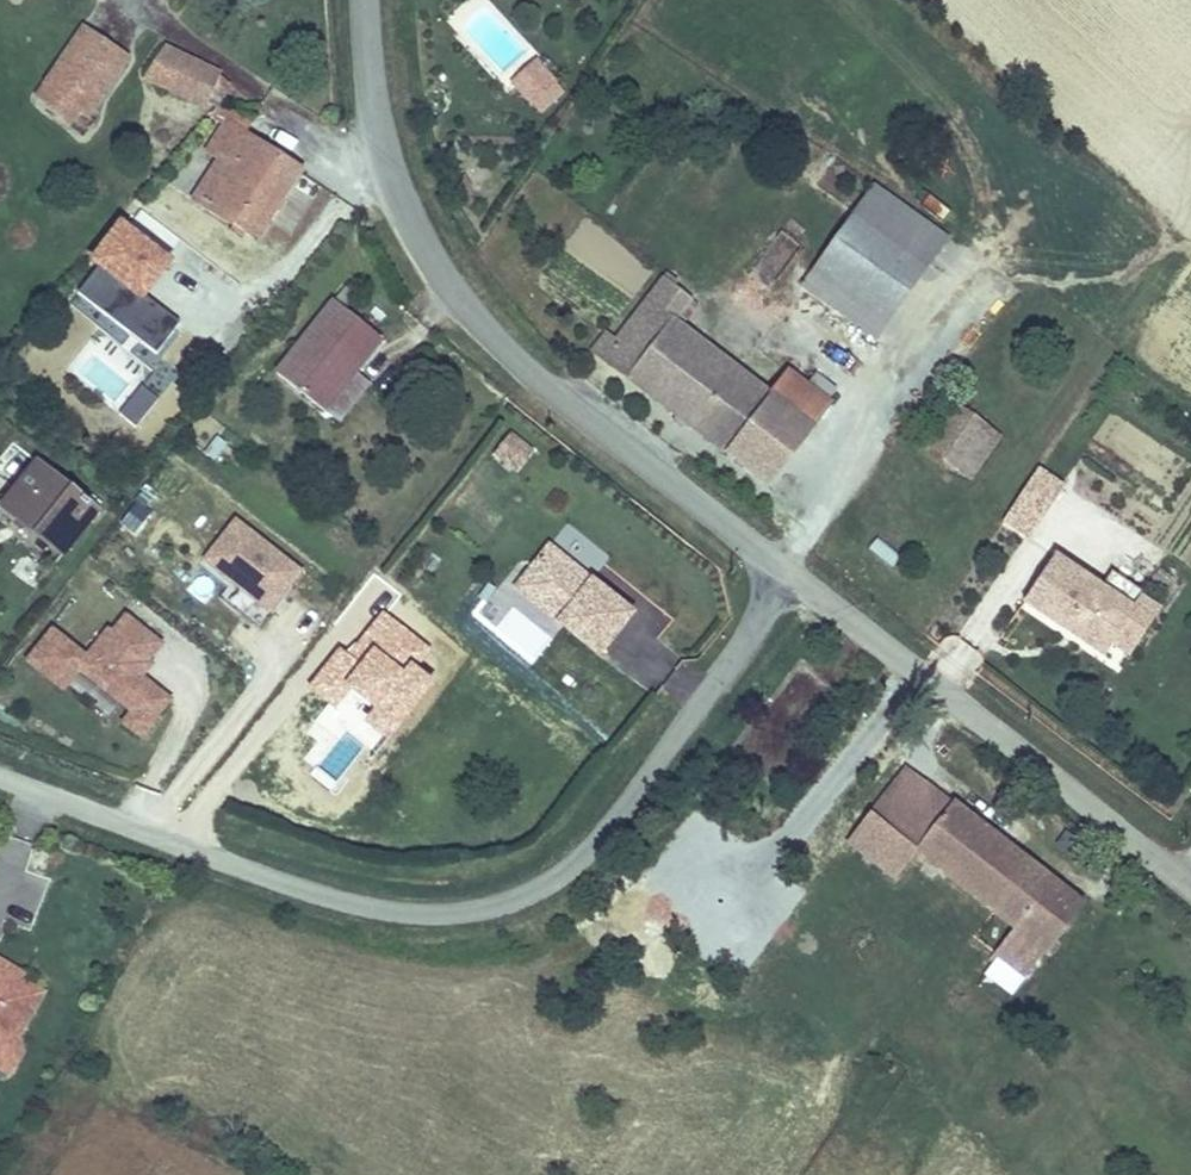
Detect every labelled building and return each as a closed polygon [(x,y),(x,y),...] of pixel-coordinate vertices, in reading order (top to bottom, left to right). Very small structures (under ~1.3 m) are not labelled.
[(120,46),(81,15),(29,82),(64,110),(86,84),(91,86),(120,46)] [(136,74),(146,79),(201,103),(208,106),(222,71),(155,40),(136,74)] [(537,57),(509,80),(539,114),(566,91),(537,57)] [(251,126),(229,115),(216,109),(210,119),(222,129),(202,159),(210,165),(219,171),(198,205),(231,226),(227,235),(237,244),(243,237),(249,240),(292,181),(244,143),(251,126)] [(186,197),(198,205),(219,171),(210,165),(186,197)] [(927,264),(947,236),(874,183),(855,209),(927,264)] [(894,312),(927,264),(855,209),(820,259),(894,312)] [(117,227),(90,269),(134,299),(162,257),(117,227)] [(775,285),(800,244),(782,233),(757,274),(775,285)] [(820,259),(806,278),(880,332),(894,312),(820,259)] [(662,320),(679,294),(662,282),(606,359),(728,455),(770,399),(674,328),(662,320)] [(690,302),(679,294),(662,320),(674,328),(690,302)] [(317,405),(346,367),(370,336),(325,300),(269,370),(317,405)] [(363,378),(346,367),(317,405),(334,419),(363,378)] [(770,399),(728,455),(766,480),(824,400),(787,375),(770,399)] [(139,428),(158,396),(138,384),(119,416),(139,428)] [(995,436),(950,402),(925,442),(965,474),(995,436)] [(489,457),(515,476),(535,449),(509,431),(489,457)] [(0,497),(0,513),(51,551),(82,509),(24,463),(0,497)] [(1036,464),(1001,521),(1030,539),(1066,483),(1036,464)] [(264,622),(304,570),(234,516),(194,567),(264,622)] [(592,621),(511,553),(484,584),(506,602),(498,611),(557,662),(592,621)] [(1093,591),(1047,558),(1013,606),(1092,662),(1102,649),(1125,613),(1093,591)] [(1093,591),(1125,613),(1133,604),(1137,598),(1105,575),(1093,591)] [(484,584),(476,593),(498,611),(506,602),(484,584)] [(1148,615),(1133,604),(1125,613),(1102,649),(1116,660),(1148,615)] [(112,718),(141,739),(173,696),(142,674),(166,641),(119,608),(88,652),(49,623),(21,661),(108,724),(112,718)] [(925,784),(871,854),(896,872),(914,846),(1044,948),(1079,902),(925,784)] [(9,1071),(23,1050),(10,1041),(42,988),(23,977),(26,971),(0,955),(0,1065),(9,1071)]
